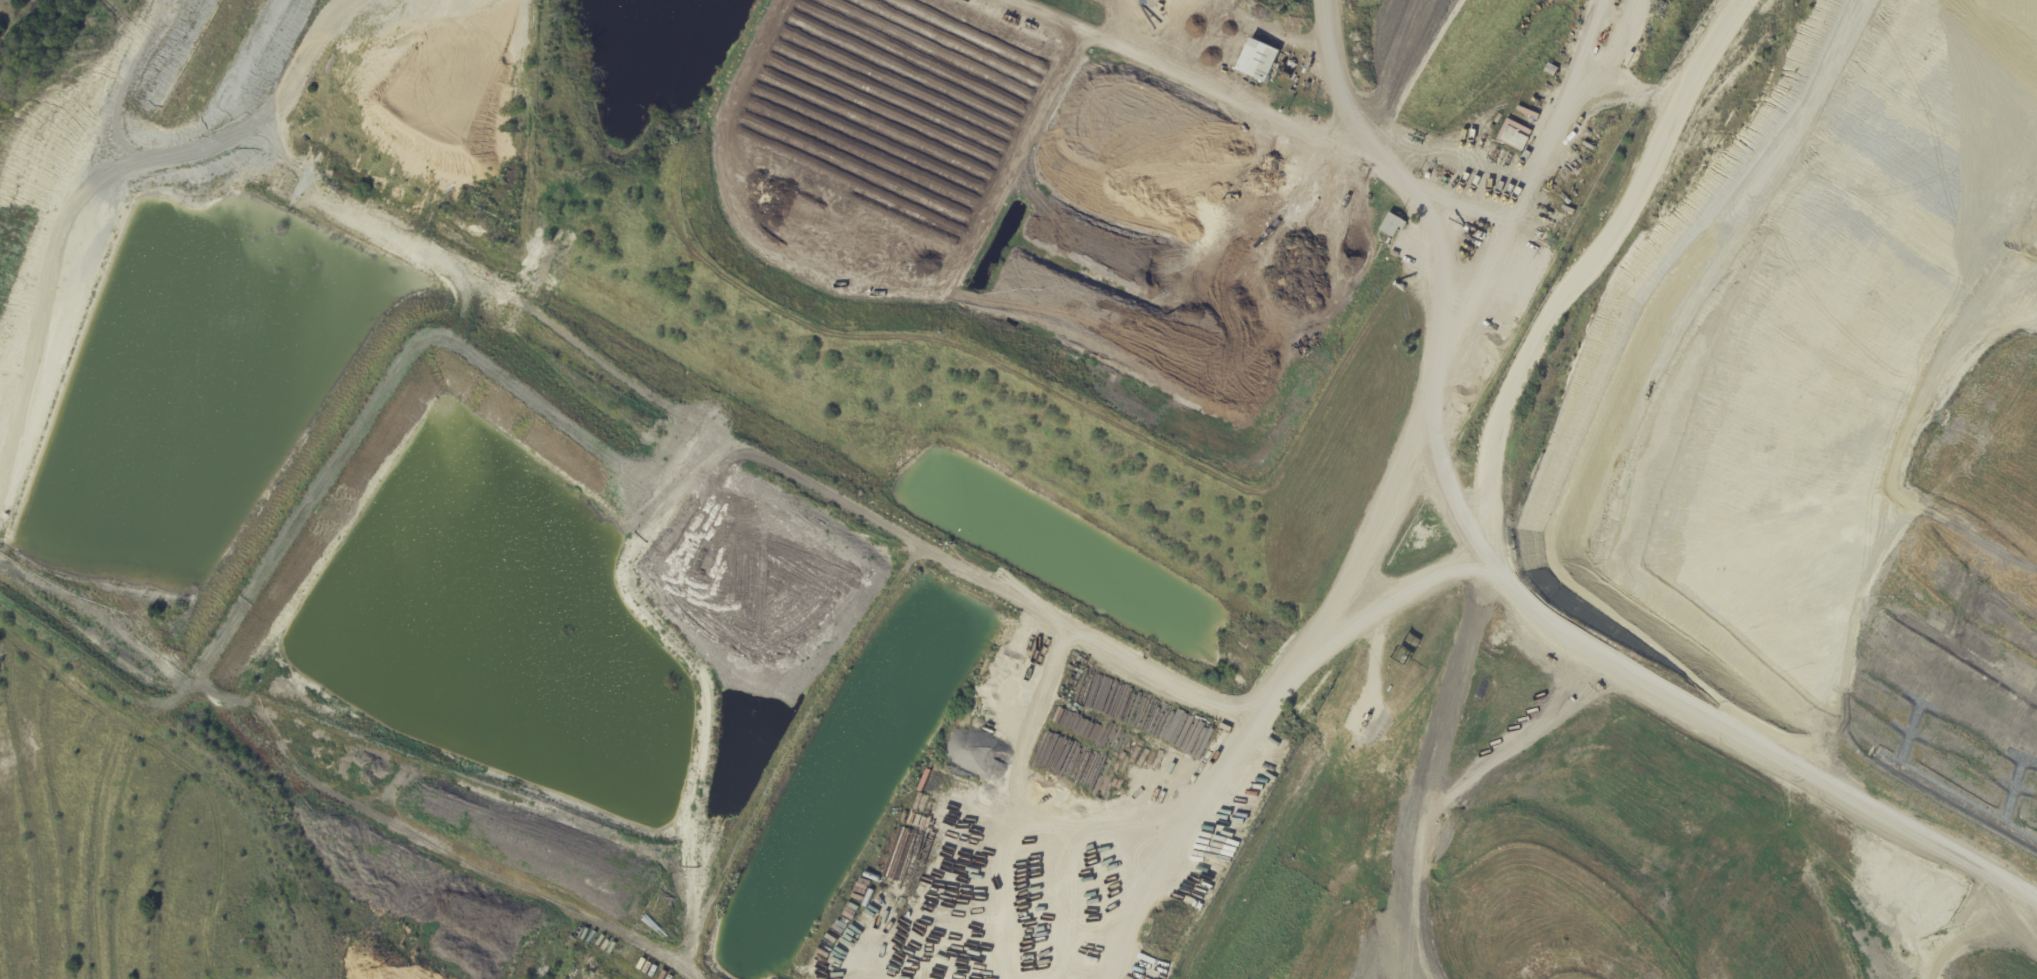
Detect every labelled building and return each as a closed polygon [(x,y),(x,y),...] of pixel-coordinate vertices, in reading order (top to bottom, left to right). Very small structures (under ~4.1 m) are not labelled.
[(1280,50),(1266,82),(1235,68),(1249,36),(1280,50)] [(1311,66),(1302,88),(1297,86),(1306,64),(1311,66)] [(1312,80),(1306,94),(1302,92),(1308,78),(1312,80)] [(1407,222),(1403,229),(1399,227),(1393,238),(1378,229),(1388,212),(1407,222)]
